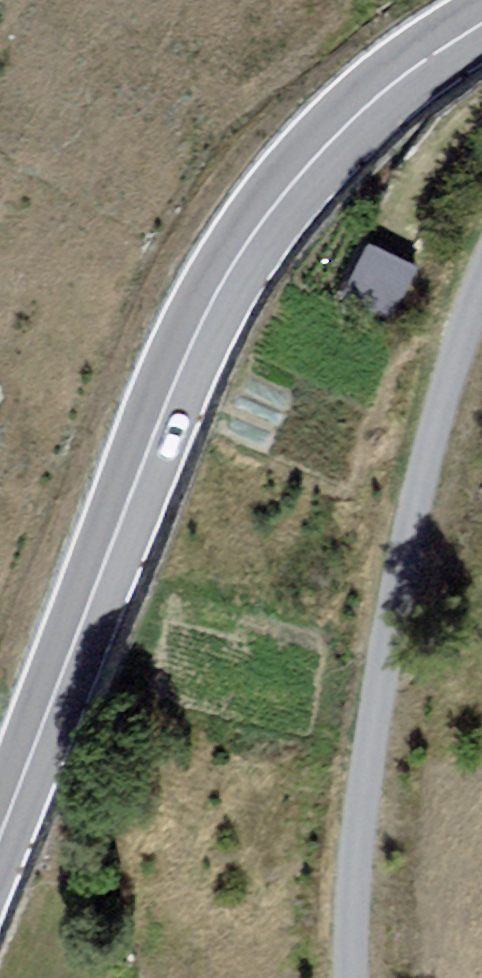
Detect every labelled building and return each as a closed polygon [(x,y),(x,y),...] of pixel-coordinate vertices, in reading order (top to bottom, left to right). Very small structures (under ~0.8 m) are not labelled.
[(368,231),(349,272),(403,296),(421,254),(368,231)]
